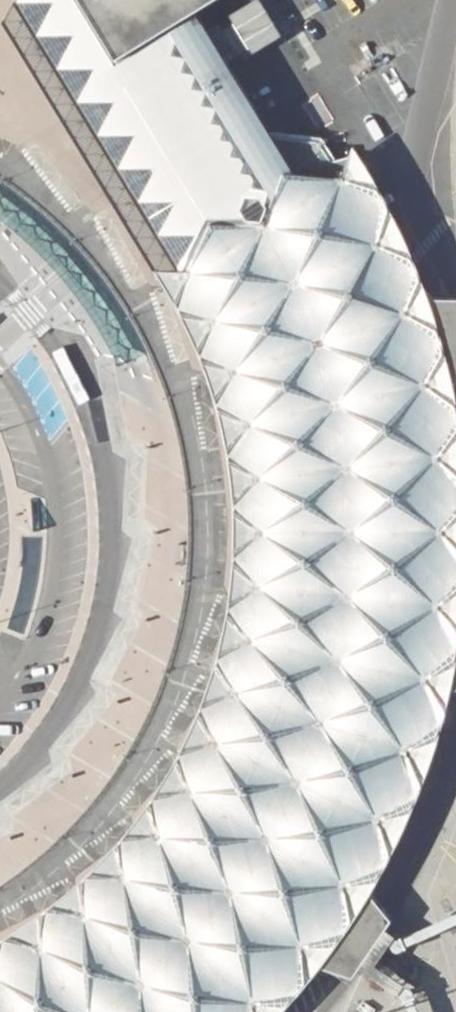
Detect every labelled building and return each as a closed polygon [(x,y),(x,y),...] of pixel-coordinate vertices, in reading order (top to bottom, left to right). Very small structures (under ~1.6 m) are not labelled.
[(454,384),(455,382),(455,299),(430,299),(397,222),(359,152),(336,160),(321,138),(271,132),(194,8),(132,80),(83,0),(37,0),(18,33),(135,226),(177,294),(227,406),(247,515),(243,629),(213,717),(165,802),(104,882),(30,938),(0,954),(0,1011),(284,1011),(293,1003),(320,970),(353,980),(392,923),(370,897),(399,843),(423,789),(440,740),(452,691),(455,690),(455,397),(454,384)] [(132,80),(194,8),(207,0),(83,0),(132,80)]
